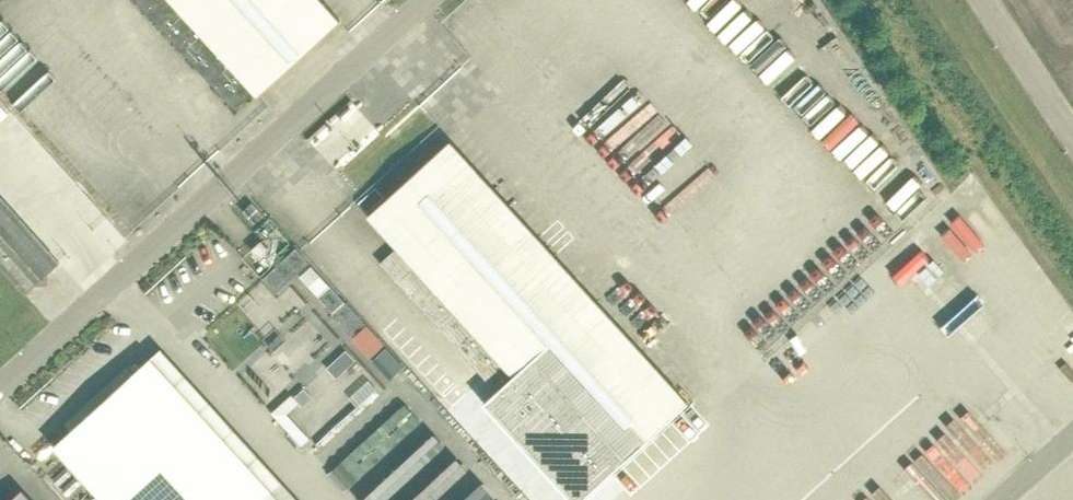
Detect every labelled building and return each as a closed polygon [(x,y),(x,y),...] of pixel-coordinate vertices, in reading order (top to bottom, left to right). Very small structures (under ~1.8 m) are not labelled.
[(322,0),(137,0),(235,107),(254,90),(258,94),(340,19),(322,0)] [(18,51),(0,32),(0,69),(18,51)] [(15,110),(43,78),(23,60),(0,86),(0,97),(15,110)] [(10,116),(77,181),(111,146),(44,81),(10,116)] [(350,103),(307,144),(331,170),(375,129),(350,103)] [(687,401),(450,140),(368,215),(397,247),(381,262),(515,409),(531,394),(605,475),(687,401)] [(26,292),(37,282),(48,282),(49,271),(60,262),(0,196),(0,263),(26,292)] [(847,239),(877,260),(885,248),(855,228),(847,239)] [(276,256),(261,240),(251,249),(266,265),(276,256)] [(764,310),(794,341),(836,301),(807,270),(764,310)] [(151,357),(54,445),(104,499),(281,499),(151,357)] [(418,413),(431,405),(410,371),(396,380),(418,413)] [(273,412),(288,429),(298,420),(282,403),(273,412)] [(19,488),(6,499),(29,499),(19,488)]
